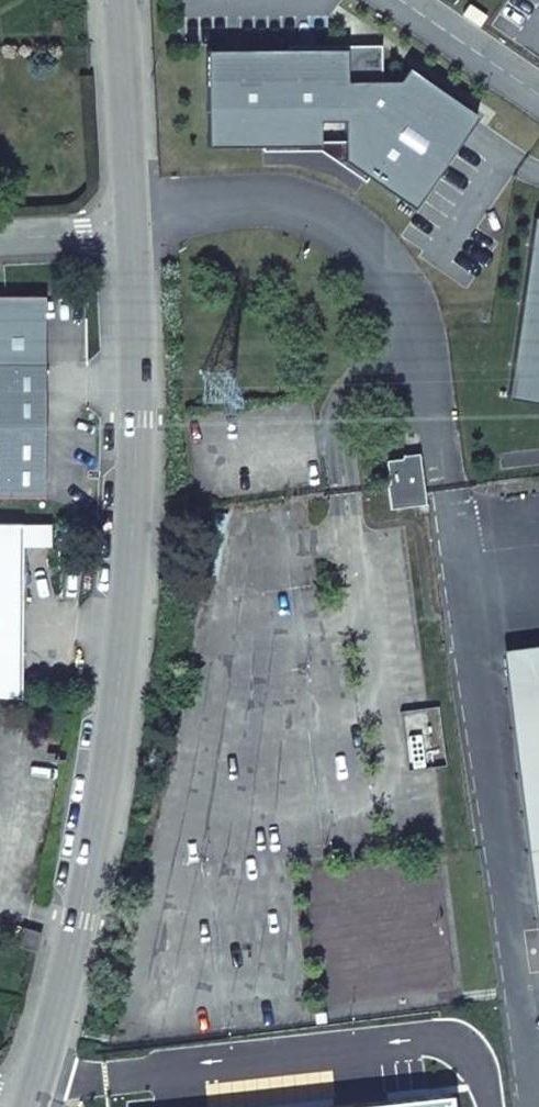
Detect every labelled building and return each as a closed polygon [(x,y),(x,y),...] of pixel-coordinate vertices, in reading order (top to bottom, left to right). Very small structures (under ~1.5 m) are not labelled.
[(487,15),(471,4),(465,14),(480,25),(487,15)] [(206,50),(207,146),(318,145),(318,121),(345,121),(346,160),(413,208),(477,116),(408,67),(399,80),(346,81),(346,49),(206,50)] [(508,399),(538,404),(538,218),(534,217),(508,399)] [(0,296),(0,361),(43,361),(44,297),(0,296)] [(43,361),(0,361),(0,496),(43,497),(43,361)] [(419,499),(414,459),(402,460),(401,463),(392,465),(394,482),(391,483),(393,503),(419,499)] [(21,524),(0,524),(0,697),(21,699),(21,524)] [(34,951),(40,933),(39,929),(22,927),(16,946),(34,951)]
